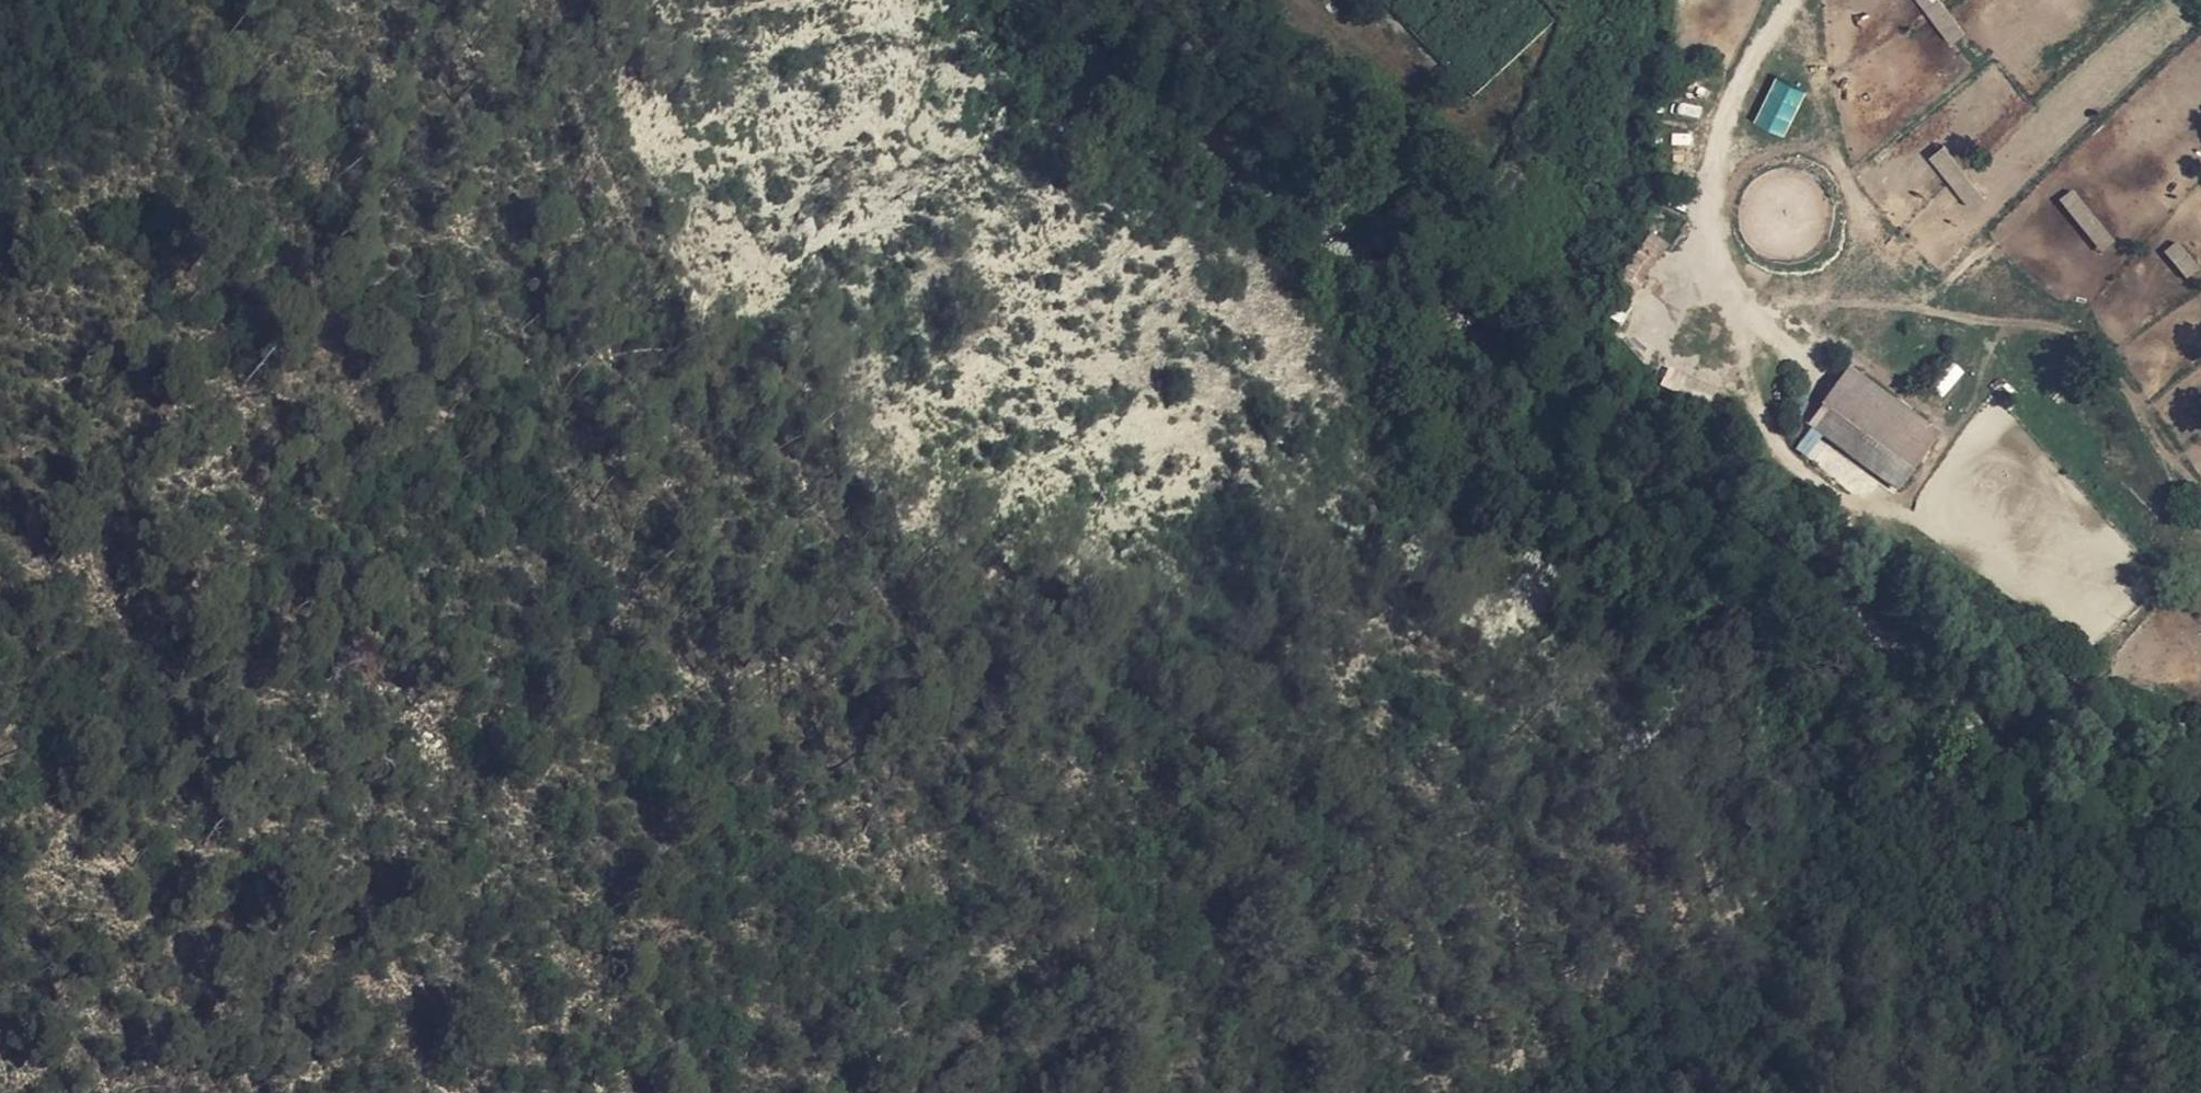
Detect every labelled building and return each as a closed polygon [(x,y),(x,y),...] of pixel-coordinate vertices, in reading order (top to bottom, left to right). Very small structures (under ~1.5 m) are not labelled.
[(1951,43),(1965,32),(1938,0),(1917,0),(1951,43)] [(1785,137),(1804,91),(1772,78),(1753,125),(1785,137)] [(1930,157),(1971,208),(1982,198),(1942,147),(1930,157)] [(2115,248),(2077,196),(2063,205),(2102,257),(2115,248)] [(1664,246),(1647,234),(1613,291),(1628,302),(1664,246)] [(1889,451),(1913,469),(1939,435),(1854,372),(1828,407),(1877,443),(1861,465),(1872,474),(1889,451)] [(1828,407),(1812,429),(1861,465),(1877,443),(1828,407)] [(1897,492),(1913,469),(1889,451),(1872,474),(1897,492)]
